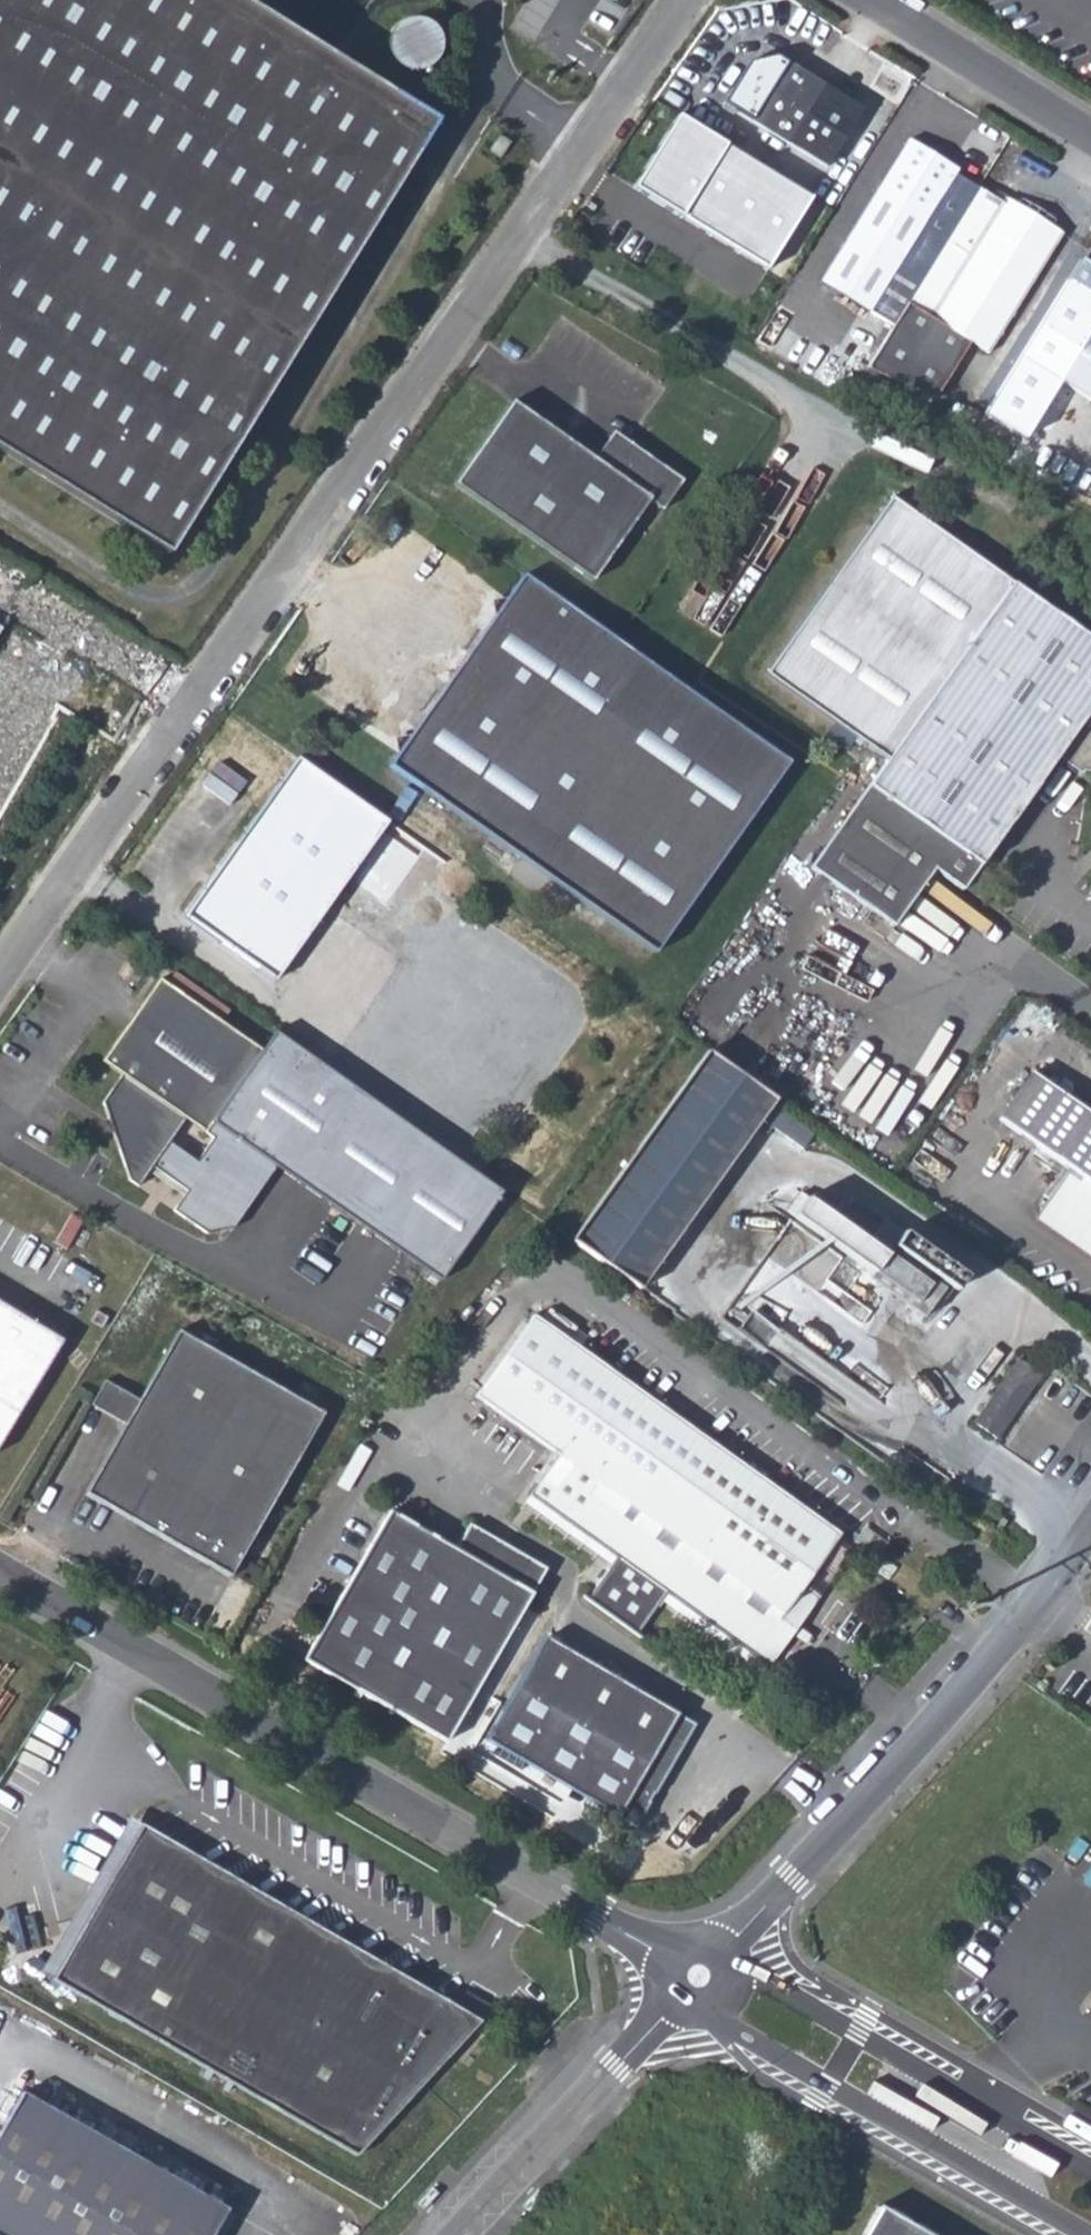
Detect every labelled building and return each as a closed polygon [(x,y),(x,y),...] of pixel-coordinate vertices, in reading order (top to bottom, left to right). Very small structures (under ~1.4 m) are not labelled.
[(174,559),(441,125),(391,94),(380,114),(199,0),(0,0),(0,452),(174,559)] [(380,114),(391,94),(241,0),(199,0),(380,114)] [(389,69),(392,73),(397,76),(402,78),(407,80),(412,81),(417,80),(423,79),(427,77),(432,75),(437,72),(440,68),(443,63),(445,58),(447,53),(447,47),(446,42),(445,37),(443,32),(440,27),(436,23),(432,20),(428,17),(423,16),(418,14),(413,14),(407,15),(402,16),(397,19),(393,21),(389,25),(385,30),(383,34),(381,39),(380,45),(380,50),(381,55),(383,60),(385,65),(389,69)] [(741,64),(717,101),(820,166),(855,109),(770,55),(741,64)] [(635,189),(767,268),(810,198),(677,119),(635,189)] [(506,141),(495,134),(485,150),(495,157),(506,141)] [(817,274),(892,321),(975,185),(951,169),(950,162),(906,136),(886,166),(880,163),(871,177),(874,179),(817,274)] [(929,398),(963,340),(982,352),(1054,231),(1005,201),(1000,200),(975,185),(892,321),(868,363),(929,398)] [(1090,409),(1090,317),(1050,384),(1090,409)] [(453,484),(590,583),(646,504),(660,514),(681,485),(625,444),(608,469),(595,460),(511,401),(453,484)] [(625,444),(613,436),(595,460),(608,469),(625,444)] [(1090,466),(1045,440),(1032,463),(1079,488),(1090,466)] [(791,763),(524,577),(390,767),(657,954),(791,763)] [(895,925),(937,867),(965,886),(1059,756),(1082,770),(1090,774),(1090,637),(1014,582),(812,865),(895,925)] [(295,757),(181,915),(272,980),(386,821),(295,757)] [(260,1052),(158,980),(100,1061),(119,1075),(100,1102),(125,1180),(134,1187),(152,1163),(167,1141),(182,1120),(202,1133),(211,1120),(260,1052)] [(260,1052),(211,1120),(277,1166),(440,1279),(501,1193),(274,1033),(260,1052)] [(777,1101),(708,1051),(577,1235),(646,1285),(777,1101)] [(1041,1217),(1090,1252),(1090,1115),(1073,1104),(1081,1091),(1066,1080),(1056,1093),(1034,1077),(1001,1125),(1071,1174),(1041,1217)] [(776,1107),(768,1119),(802,1142),(810,1129),(776,1107)] [(167,1141),(152,1163),(188,1189),(173,1211),(207,1232),(232,1229),(277,1166),(211,1120),(202,1133),(212,1140),(199,1162),(167,1141)] [(929,1287),(804,1198),(790,1217),(916,1306),(912,1311),(927,1322),(947,1294),(932,1283),(929,1287)] [(969,1282),(911,1240),(901,1253),(960,1296),(969,1282)] [(0,1302),(0,1435),(58,1335),(0,1302)] [(838,1536),(529,1316),(472,1396),(553,1455),(526,1493),(617,1558),(586,1601),(637,1637),(667,1593),(768,1664),(818,1595),(804,1585),(838,1536)] [(320,1409),(175,1326),(135,1396),(121,1420),(82,1490),(226,1573),(320,1409)] [(1017,1358),(972,1421),(994,1437),(1038,1374),(1017,1358)] [(135,1396),(101,1376),(88,1400),(121,1420),(135,1396)] [(451,1544),(388,1505),(299,1655),(441,1739),(544,1572),(468,1518),(451,1544)] [(548,1565),(468,1518),(544,1572),(548,1565)] [(875,1574),(886,1582),(896,1567),(885,1559),(875,1574)] [(544,1635),(519,1676),(651,1754),(675,1714),(544,1635)] [(651,1754),(519,1676),(483,1738),(632,1827),(693,1724),(675,1714),(651,1754)] [(140,1825),(127,1817),(37,1971),(51,1979),(140,1825)] [(140,1825),(51,1979),(354,2156),(478,2020),(140,1825)] [(225,2209),(20,2090),(0,2125),(0,2234),(210,2234),(225,2209)] [(443,2195),(435,2188),(421,2204),(428,2211),(443,2195)] [(541,2195),(534,2188),(519,2204),(527,2211),(541,2195)] [(860,2234),(929,2234),(878,2205),(860,2234)]
